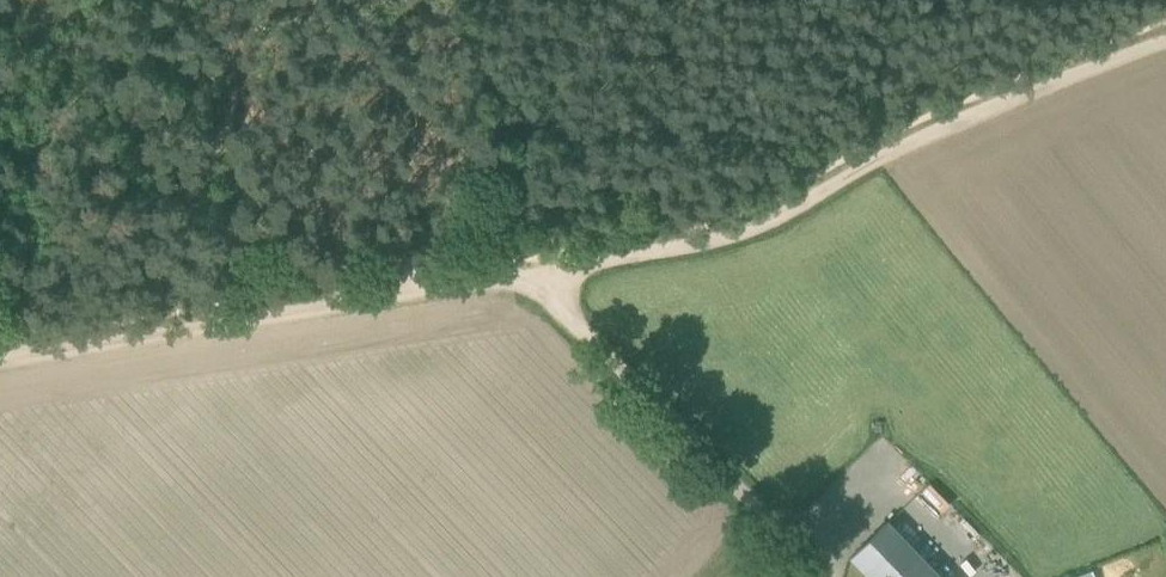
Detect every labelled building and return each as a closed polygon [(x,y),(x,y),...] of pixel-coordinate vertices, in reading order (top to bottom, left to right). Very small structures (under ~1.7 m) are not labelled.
[(848,558),(867,576),(941,576),(886,521),(848,558)]
